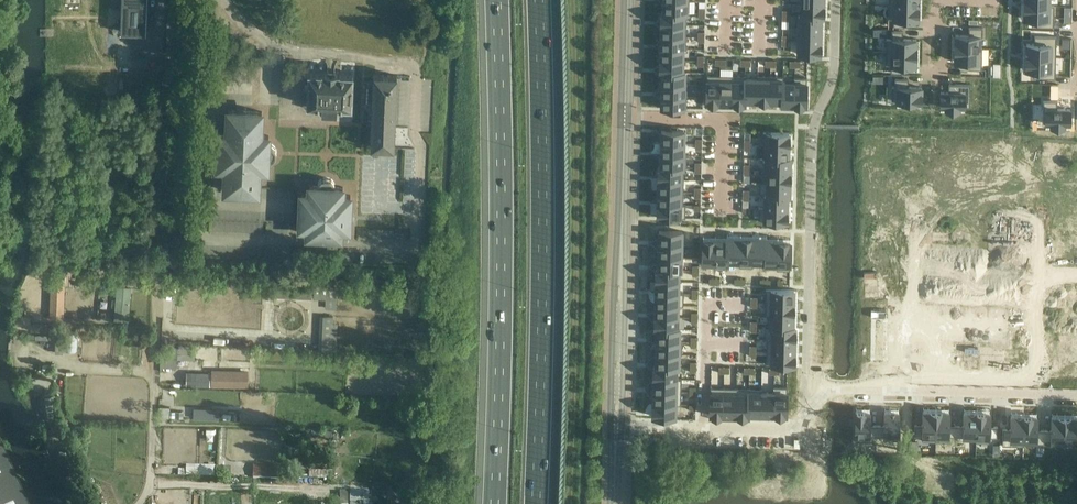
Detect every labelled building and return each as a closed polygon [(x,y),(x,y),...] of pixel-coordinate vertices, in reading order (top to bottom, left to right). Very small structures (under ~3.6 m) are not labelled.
[(121,32),(146,32),(147,0),(122,0),(121,32)] [(663,11),(663,12),(687,13),(689,13),(689,1),(664,0),(663,11)] [(798,15),(798,17),(821,18),(821,17),(823,17),(824,5),(801,4),(800,15),(798,15)] [(1024,18),(1032,19),(1032,26),(1054,27),(1054,5),(1049,5),(1049,6),(1024,5),(1024,18)] [(888,6),(888,19),(893,19),(893,26),(899,27),(904,27),(905,19),(918,19),(918,7),(888,6)] [(661,11),(661,24),(686,24),(687,13),(663,12),(663,11),(661,11)] [(798,17),(798,28),(821,28),(821,18),(798,17)] [(661,24),(660,36),(686,36),(686,24),(661,24)] [(955,35),(955,48),(979,48),(980,36),(982,36),(983,27),(969,27),(969,35),(955,35)] [(798,41),(821,41),(821,29),(821,28),(798,28),(798,41)] [(886,38),(886,52),(916,53),(916,39),(903,39),(903,31),(892,30),(891,38),(886,38)] [(660,36),(660,48),(683,48),(683,49),(686,49),(686,36),(660,36)] [(1026,44),(1026,57),(1056,57),(1056,36),(1034,36),(1034,44),(1026,43),(1026,44)] [(797,52),(797,54),(804,54),(820,54),(821,41),(798,41),(797,52)] [(660,48),(660,59),(683,60),(683,49),(683,48),(660,48)] [(955,48),(955,61),(968,61),(968,69),(982,69),(982,48),(979,48),(955,48)] [(891,65),(891,73),(902,73),(902,65),(915,65),(916,53),(886,52),(885,65),(891,65)] [(1026,69),(1026,70),(1034,70),(1033,78),(1055,78),(1056,57),(1026,57),(1026,69)] [(660,59),(660,72),(662,72),(662,71),(683,72),(683,71),(683,60),(660,59)] [(309,71),(308,108),(321,108),(321,109),(336,110),(336,109),(351,110),(352,75),(352,73),(338,73),(338,72),(334,72),(335,68),(327,68),(327,72),(323,71),(323,72),(309,71)] [(662,72),(661,83),(685,84),(685,83),(685,71),(683,71),(683,72),(662,71),(662,72)] [(371,147),(386,148),(394,148),(397,74),(374,74),(373,106),(373,111),(371,147)] [(707,75),(706,103),(707,103),(719,103),(720,75),(707,75)] [(720,75),(719,103),(732,104),(733,75),(720,75)] [(733,75),(732,104),(745,104),(745,101),(744,101),(745,78),(746,78),(746,76),(733,75)] [(757,75),(757,78),(758,78),(757,101),(769,101),(770,76),(757,75)] [(770,76),(769,101),(781,102),(782,102),(783,82),(783,76),(770,76)] [(794,77),(794,82),(794,105),(806,106),(807,77),(794,77)] [(745,78),(744,101),(745,101),(757,101),(758,78),(757,78),(746,78),(745,78)] [(908,79),(895,79),(894,87),(892,86),(891,101),(903,101),(903,104),(915,104),(915,101),(921,101),(921,87),(908,87),(908,79)] [(781,102),(781,105),(794,105),(794,82),(783,82),(782,102),(781,102)] [(661,83),(661,95),(687,96),(687,83),(685,83),(685,84),(661,83)] [(948,92),(940,91),(940,106),(946,106),(946,109),(958,109),(958,106),(970,106),(970,84),(948,84),(948,92)] [(661,95),(661,108),(669,108),(687,108),(687,96),(661,95)] [(1043,100),(1043,123),(1046,123),(1051,123),(1051,126),(1052,126),(1064,126),(1064,123),(1069,123),(1070,123),(1070,109),(1057,109),(1057,101),(1043,100)] [(261,135),(262,112),(228,110),(227,134),(219,134),(219,143),(223,143),(222,158),(218,158),(218,167),(226,167),(225,191),(258,193),(259,169),(267,169),(267,161),(268,161),(269,161),(271,161),(272,160),(273,159),(274,158),(275,157),(276,156),(276,155),(276,154),(276,152),(276,151),(276,150),(275,148),(274,147),(274,146),(272,145),(271,145),(270,144),(269,144),(268,144),(269,136),(261,135)] [(661,130),(661,142),(684,143),(684,131),(661,130)] [(763,132),(763,145),(789,146),(789,133),(763,132)] [(661,142),(661,154),(684,155),(684,143),(661,142)] [(763,145),(763,158),(765,158),(788,158),(789,146),(763,145)] [(660,166),(684,167),(684,168),(686,168),(686,155),(684,155),(661,154),(660,166)] [(765,158),(765,171),(767,171),(767,170),(790,171),(791,158),(788,158),(765,158)] [(658,166),(658,179),(684,180),(684,168),(684,167),(660,166),(658,166)] [(767,171),(767,183),(790,183),(790,171),(767,170),(767,171)] [(301,193),(300,227),(308,227),(307,235),(317,235),(317,231),(331,232),(331,236),(341,236),(341,228),(349,229),(350,195),(342,195),(343,187),(335,187),(335,185),(334,184),(334,183),(333,182),(333,181),(332,180),(331,180),(330,179),(328,178),(327,178),(325,178),(323,178),(323,179),(322,179),(320,180),(320,181),(319,182),(318,183),(318,184),(318,185),(318,186),(309,186),(309,194),(301,193)] [(658,179),(658,191),(683,192),(684,180),(658,179)] [(767,195),(787,196),(790,196),(790,183),(767,183),(767,195)] [(658,191),(657,204),(683,205),(683,204),(683,192),(658,191)] [(764,207),(764,208),(787,208),(787,196),(767,195),(764,195),(764,207)] [(657,204),(657,217),(685,218),(686,204),(683,204),(683,205),(657,204)] [(1011,206),(1000,206),(1000,226),(1024,226),(1024,214),(1011,214),(1011,206)] [(759,207),(759,221),(787,221),(787,208),(764,208),(764,207),(759,207)] [(1024,226),(1000,226),(1000,246),(1010,246),(1010,239),(1024,239),(1024,226)] [(659,231),(659,244),(682,244),(682,231),(659,231)] [(727,238),(727,240),(727,264),(739,264),(740,264),(740,239),(727,238)] [(739,264),(739,267),(753,267),(753,262),(752,262),(753,239),(740,239),(740,264),(739,264)] [(753,239),(752,262),(753,262),(765,262),(766,262),(766,241),(767,241),(767,239),(753,239)] [(703,240),(702,266),(714,266),(715,266),(715,240),(703,240)] [(714,266),(714,268),(727,269),(727,264),(727,240),(715,240),(715,266),(714,266)] [(765,262),(765,264),(777,265),(778,242),(767,241),(766,241),(766,262),(765,262)] [(777,265),(777,270),(790,270),(790,242),(778,242),(777,265)] [(659,244),(658,256),(681,257),(682,244),(659,244)] [(1000,246),(999,266),(1023,267),(1024,254),(1010,253),(1010,246),(1000,246)] [(934,258),(934,271),(957,271),(958,251),(947,251),(947,258),(934,258)] [(658,268),(658,269),(679,269),(679,270),(681,270),(681,257),(658,256),(658,268)] [(1058,271),(1071,272),(1071,279),(1076,280),(1076,259),(1059,259),(1058,271)] [(999,266),(999,286),(1009,286),(1009,279),(1023,279),(1023,267),(999,266)] [(656,268),(656,281),(679,281),(679,270),(679,269),(658,269),(658,268),(656,268)] [(934,271),(934,283),(946,284),(946,291),(957,292),(957,271),(934,271)] [(43,278),(40,319),(48,319),(51,278),(43,278)] [(656,281),(655,292),(678,293),(678,292),(679,281),(656,281)] [(116,286),(114,322),(128,323),(131,287),(116,286)] [(1009,286),(999,286),(999,306),(1023,306),(1023,293),(1009,293),(1009,286)] [(766,289),(765,302),(794,303),(794,290),(766,289)] [(1063,309),(1076,309),(1076,289),(1075,296),(1063,296),(1063,309)] [(655,292),(655,304),(678,305),(678,306),(683,306),(684,293),(678,292),(678,293),(655,292)] [(933,305),(933,318),(956,318),(957,298),(946,298),(946,306),(933,305)] [(765,302),(765,315),(768,315),(793,315),(794,303),(765,302)] [(19,307),(17,332),(28,333),(30,318),(31,307),(31,304),(20,303),(19,303),(19,307)] [(655,304),(655,316),(678,317),(678,306),(678,305),(655,304)] [(1062,321),(1075,322),(1075,329),(1076,329),(1076,309),(1063,309),(1062,321)] [(768,315),(767,327),(772,327),(793,327),(793,326),(793,315),(768,315)] [(655,316),(654,329),(657,329),(657,328),(677,329),(678,328),(678,317),(655,316)] [(933,318),(933,330),(945,331),(945,339),(956,339),(956,318),(933,318)] [(32,333),(31,340),(47,342),(48,320),(42,320),(42,333),(32,333)] [(999,325),(998,346),(1022,346),(1023,333),(1009,333),(1010,326),(999,325)] [(772,339),(795,340),(795,327),(793,326),(793,327),(772,327),(772,339)] [(51,328),(51,334),(66,335),(66,351),(77,351),(77,334),(77,328),(76,328),(67,328),(51,328)] [(657,329),(656,341),(679,341),(680,328),(678,328),(677,329),(657,328),(657,329)] [(49,342),(49,348),(57,348),(56,361),(63,361),(64,344),(57,344),(57,336),(49,336),(49,342)] [(767,338),(766,351),(795,352),(795,340),(772,339),(767,338)] [(1056,360),(1076,360),(1076,340),(1069,340),(1069,347),(1056,347),(1056,360)] [(656,341),(656,353),(679,354),(682,354),(682,341),(679,341),(656,341)] [(18,343),(16,370),(26,371),(27,344),(18,343)] [(766,351),(766,364),(794,365),(795,352),(766,351)] [(656,365),(656,366),(677,366),(677,367),(679,367),(679,354),(656,353),(656,365)] [(176,356),(159,355),(158,367),(176,367),(176,356)] [(42,361),(41,371),(49,372),(50,362),(42,361)] [(654,365),(653,378),(676,379),(676,378),(677,367),(677,366),(656,366),(656,365),(654,365)] [(248,387),(248,373),(212,372),(211,386),(247,387),(248,387)] [(210,387),(210,375),(188,374),(187,386),(210,387)] [(676,379),(653,378),(653,391),(681,392),(682,378),(676,378),(676,379)] [(710,387),(710,416),(723,416),(724,388),(710,387)] [(773,387),(773,392),(774,392),(773,415),(786,415),(787,387),(773,387)] [(724,388),(723,416),(735,416),(736,388),(724,388)] [(736,388),(735,416),(749,417),(749,414),(748,414),(749,389),(749,388),(736,388)] [(749,389),(748,414),(749,414),(761,415),(761,392),(762,392),(762,389),(749,389)] [(681,392),(653,391),(653,403),(676,404),(681,405),(681,392)] [(761,392),(761,415),(773,415),(774,392),(773,392),(762,392),(761,392)] [(41,395),(44,416),(55,414),(52,393),(41,395)] [(244,397),(244,411),(246,411),(254,412),(263,412),(263,413),(278,414),(278,407),(265,407),(265,405),(260,405),(260,407),(254,407),(255,398),(246,397),(244,397)] [(676,404),(653,403),(652,416),(675,417),(676,404)] [(169,407),(159,407),(158,418),(183,419),(183,412),(169,411),(169,407)] [(219,409),(193,408),(192,419),(219,420),(219,409)] [(855,438),(855,440),(869,441),(869,436),(876,436),(877,425),(870,424),(870,411),(856,411),(855,411),(855,438)] [(915,425),(914,436),(922,436),(922,441),(935,441),(936,412),(930,411),(930,412),(923,412),(923,425),(915,425)] [(877,425),(876,436),(884,436),(884,439),(898,439),(899,412),(884,412),(884,425),(877,425)] [(936,412),(935,441),(936,442),(936,436),(956,437),(956,426),(949,425),(949,412),(942,412),(936,412)] [(956,426),(956,437),(976,437),(975,442),(976,442),(977,413),(964,413),(963,426),(956,426)] [(977,413),(976,442),(989,443),(989,438),(997,438),(997,427),(990,426),(990,413),(977,413)] [(1003,429),(1002,446),(1024,446),(1024,443),(1023,443),(1024,416),(1011,416),(1010,429),(1003,429)] [(1024,416),(1023,443),(1024,443),(1044,444),(1044,441),(1044,430),(1037,430),(1037,417),(1024,416)] [(1044,430),(1044,441),(1063,442),(1064,442),(1065,417),(1059,417),(1051,417),(1051,430),(1044,430)] [(1063,447),(1076,447),(1076,418),(1071,417),(1065,417),(1064,442),(1063,442),(1063,447)] [(365,423),(364,430),(369,431),(368,431),(373,432),(374,425),(369,425),(369,424),(365,423)] [(66,445),(57,447),(63,469),(69,467),(66,452),(68,451),(66,445)] [(310,464),(328,465),(329,453),(311,452),(310,464)] [(5,456),(0,459),(0,497),(20,489),(5,456)] [(262,462),(262,478),(285,479),(285,463),(262,462)] [(20,489),(0,497),(0,503),(27,503),(20,489)] [(235,490),(234,501),(245,502),(245,500),(250,500),(251,490),(235,490)] [(209,503),(219,503),(220,493),(209,493),(209,503)] [(369,493),(350,493),(350,503),(369,503),(369,493)] [(373,503),(374,503),(387,503),(387,496),(379,496),(379,495),(373,495),(373,503)]
